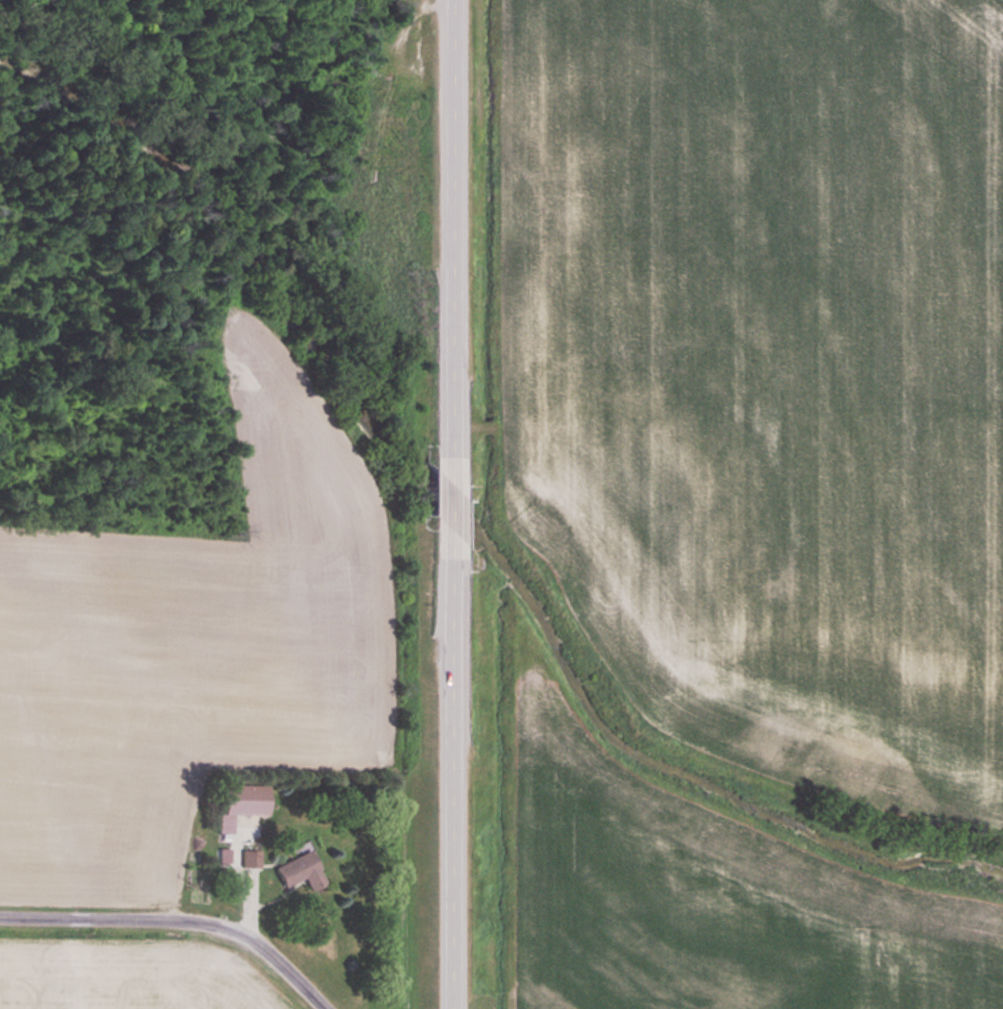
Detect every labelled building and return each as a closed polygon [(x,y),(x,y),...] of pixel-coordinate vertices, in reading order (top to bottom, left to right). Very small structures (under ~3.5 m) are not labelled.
[(263,814),(263,784),(224,784),(224,813),(263,814)] [(277,864),(284,885),(305,877),(310,892),(326,887),(312,850),(277,864)]
